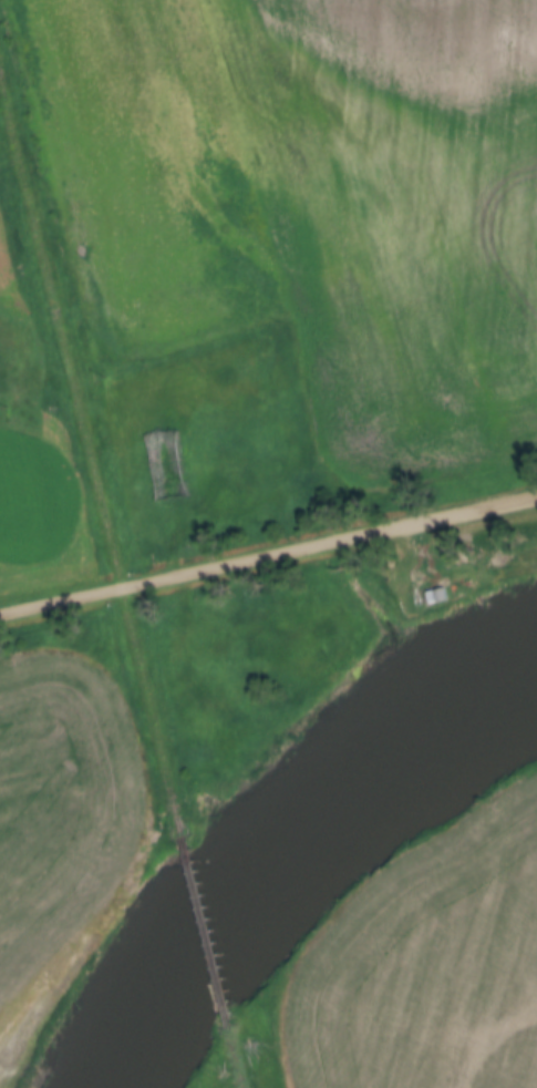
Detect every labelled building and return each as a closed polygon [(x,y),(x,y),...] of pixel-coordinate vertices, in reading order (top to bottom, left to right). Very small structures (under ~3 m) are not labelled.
[(185,429),(196,493),(163,499),(152,434),(185,429)]
